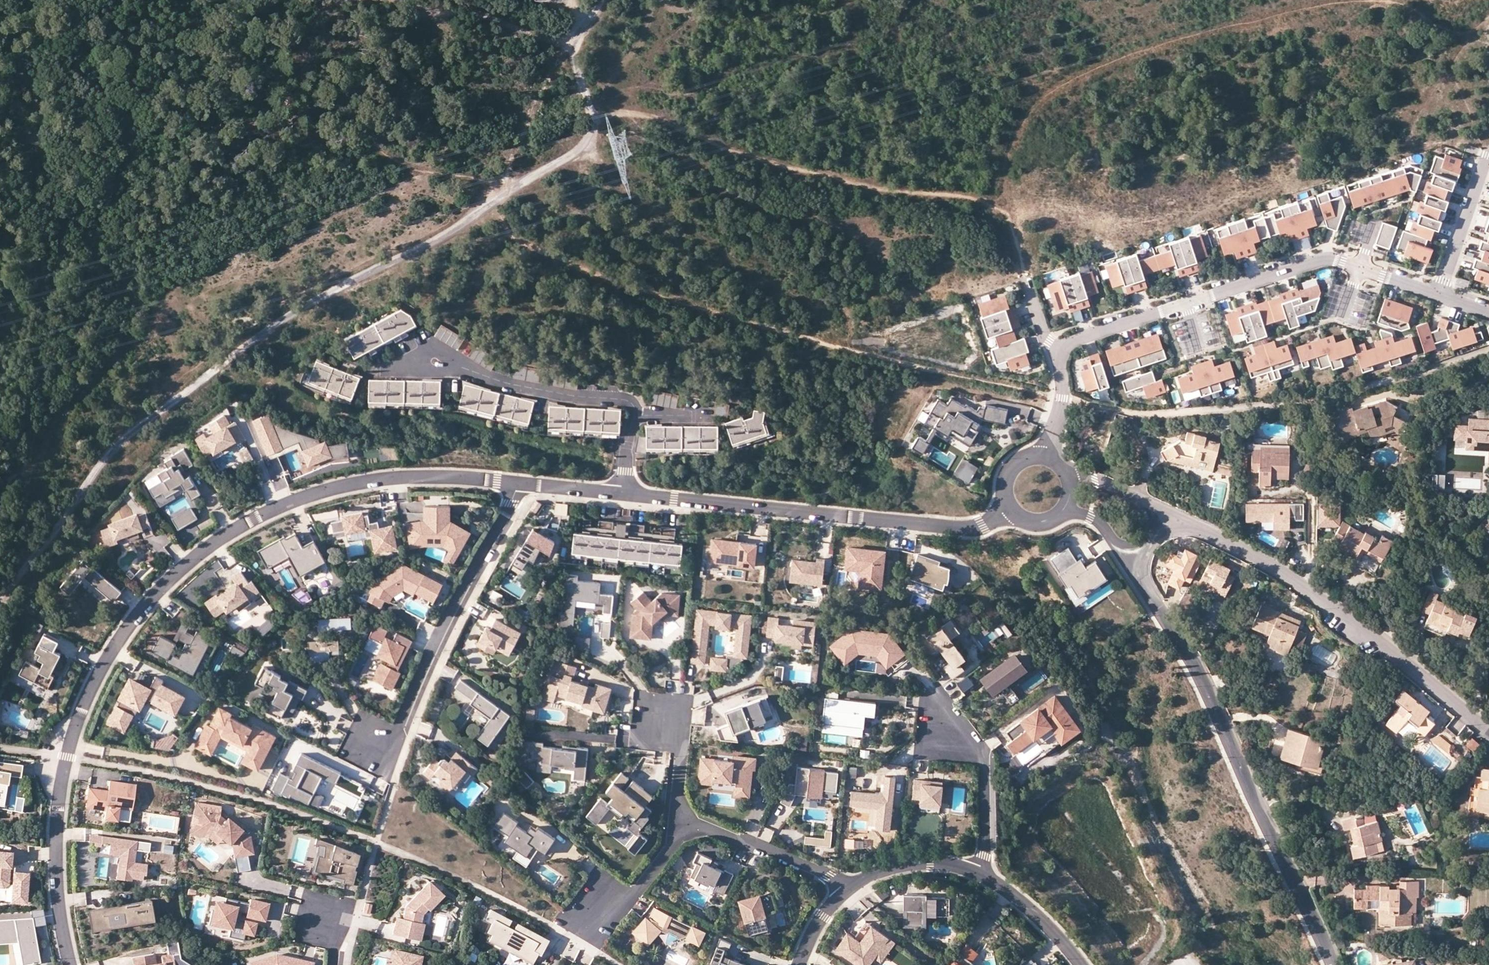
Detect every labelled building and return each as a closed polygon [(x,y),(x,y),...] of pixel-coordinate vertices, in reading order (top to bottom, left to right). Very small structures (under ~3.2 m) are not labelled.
[(1462,158),(1446,153),(1445,157),(1436,154),(1431,170),(1435,172),(1432,181),(1429,180),(1425,191),(1428,192),(1425,201),(1422,200),(1418,211),(1421,212),(1419,221),(1415,220),(1412,231),(1405,229),(1399,248),(1407,250),(1422,255),(1422,258),(1430,261),(1435,248),(1426,245),(1429,237),(1432,238),(1435,228),(1439,229),(1442,219),(1439,218),(1442,207),(1446,209),(1449,199),(1445,198),(1449,187),(1453,189),(1456,179),(1458,180),(1462,166),(1460,165),(1462,158)] [(1370,178),(1347,185),(1351,197),(1353,203),(1354,206),(1377,199),(1400,192),(1409,189),(1416,191),(1417,188),(1423,169),(1410,165),(1393,170),(1370,178)] [(1353,203),(1351,197),(1349,197),(1345,186),(1317,195),(1321,205),(1324,215),(1328,226),(1337,229),(1345,205),(1353,203)] [(1265,211),(1262,211),(1270,236),(1287,230),(1290,240),(1300,237),(1310,234),(1307,226),(1318,223),(1316,218),(1324,215),(1321,205),(1319,206),(1316,197),(1298,202),(1298,201),(1289,204),(1280,207),(1281,208),(1266,213),(1265,211)] [(1270,236),(1262,211),(1259,212),(1260,214),(1245,219),(1245,218),(1236,221),(1247,253),(1257,250),(1254,241),(1270,236)] [(1113,260),(1098,265),(1102,279),(1110,277),(1113,286),(1124,283),(1127,293),(1137,289),(1148,286),(1143,273),(1159,268),(1176,263),(1180,276),(1190,272),(1200,269),(1197,260),(1207,256),(1205,250),(1213,248),(1222,245),(1225,253),(1234,250),(1237,257),(1247,253),(1236,221),(1227,224),(1228,225),(1214,230),(1214,228),(1207,230),(1199,232),(1200,235),(1190,238),(1189,236),(1179,240),(1153,248),(1153,250),(1151,251),(1151,249),(1127,257),(1117,260),(1117,262),(1114,263),(1113,260)] [(1397,225),(1383,221),(1376,243),(1390,247),(1397,226),(1397,225)] [(1487,241),(1482,239),(1479,248),(1484,249),(1481,259),(1476,257),(1473,266),(1478,268),(1475,277),(1488,281),(1488,236),(1487,241)] [(1060,281),(1048,284),(1054,302),(1059,301),(1061,309),(1069,307),(1070,311),(1080,308),(1090,304),(1087,296),(1098,292),(1091,271),(1080,274),(1080,273),(1069,276),(1060,279),(1060,281)] [(1238,311),(1226,315),(1232,334),(1244,330),(1247,341),(1257,337),(1262,336),(1268,334),(1264,324),(1275,320),(1286,316),(1290,327),(1300,324),(1297,315),(1315,309),(1322,291),(1319,285),(1300,291),(1299,288),(1289,291),(1279,294),(1280,297),(1269,301),(1258,305),(1257,302),(1247,305),(1237,308),(1238,311)] [(997,298),(979,304),(983,316),(981,316),(984,326),(987,336),(995,334),(999,346),(991,348),(996,363),(1008,360),(1011,368),(1021,365),(1023,370),(1031,367),(1026,351),(1022,353),(1021,349),(1028,347),(1024,337),(1016,340),(1012,328),(1020,325),(1017,315),(1013,305),(1009,307),(1007,300),(998,302),(997,298)] [(1228,298),(1218,300),(1220,310),(1230,308),(1228,298)] [(1396,301),(1386,298),(1378,321),(1402,330),(1409,327),(1411,327),(1409,321),(1413,309),(1395,303),(1396,301)] [(388,315),(401,338),(407,334),(404,329),(415,324),(410,314),(400,308),(388,315)] [(373,323),(383,341),(391,337),(394,342),(401,338),(388,315),(373,323)] [(1422,323),(1417,325),(1426,351),(1436,347),(1434,342),(1443,339),(1450,337),(1454,347),(1484,337),(1482,330),(1475,332),(1474,327),(1460,332),(1458,328),(1460,323),(1444,317),(1442,317),(1438,329),(1430,331),(1427,322),(1422,323)] [(357,331),(367,350),(369,355),(376,351),(374,346),(383,341),(373,323),(357,331)] [(433,337),(439,341),(446,329),(440,326),(433,337)] [(1392,332),(1381,328),(1380,331),(1383,339),(1389,358),(1391,365),(1402,361),(1400,354),(1417,348),(1412,336),(1395,341),(1392,332)] [(439,341),(445,344),(452,333),(446,329),(439,341)] [(357,331),(343,339),(353,358),(367,350),(357,331)] [(445,344),(451,348),(458,336),(452,333),(445,344)] [(1123,347),(1106,352),(1114,375),(1140,366),(1166,358),(1159,335),(1142,341),(1142,339),(1132,342),(1123,345),(1123,347)] [(1324,339),(1297,347),(1304,367),(1310,365),(1308,359),(1317,356),(1321,368),(1332,365),(1333,369),(1344,365),(1341,356),(1357,351),(1355,346),(1352,337),(1337,342),(1334,335),(1324,339)] [(451,348),(457,351),(464,340),(458,336),(451,348)] [(1389,358),(1383,339),(1375,342),(1377,347),(1368,350),(1366,343),(1355,346),(1357,351),(1363,371),(1374,368),(1372,363),(1389,358)] [(1265,344),(1254,348),(1256,355),(1245,358),(1251,377),(1267,372),(1270,381),(1276,379),(1282,377),(1279,368),(1294,363),(1288,344),(1277,348),(1275,341),(1265,344)] [(468,357),(474,361),(481,349),(475,346),(468,357)] [(474,361),(479,364),(486,353),(481,349),(474,361)] [(479,364),(486,368),(492,356),(486,353),(479,364)] [(1109,384),(1099,353),(1089,356),(1090,359),(1082,361),(1085,369),(1081,371),(1087,390),(1098,386),(1099,388),(1109,385),(1109,384)] [(486,368),(491,371),(498,360),(492,356),(486,368)] [(299,380),(323,389),(333,364),(316,357),(311,370),(304,368),(299,380)] [(1202,363),(1191,366),(1194,373),(1178,378),(1183,392),(1198,387),(1201,396),(1211,393),(1222,389),(1219,380),(1235,375),(1230,361),(1215,366),(1212,360),(1202,363)] [(323,389),(336,394),(346,369),(333,364),(323,389)] [(513,364),(511,377),(518,379),(521,366),(513,364)] [(521,366),(518,379),(525,380),(527,367),(521,366)] [(527,367),(525,380),(532,381),(534,368),(527,367)] [(534,368),(532,381),(538,382),(541,369),(534,368)] [(346,369),(336,394),(349,399),(359,374),(346,369)] [(1142,373),(1122,380),(1125,391),(1143,386),(1146,397),(1166,390),(1162,379),(1156,381),(1152,370),(1142,373)] [(553,372),(550,385),(557,386),(560,373),(553,372)] [(560,373),(557,386),(564,387),(566,374),(560,373)] [(566,374),(564,387),(571,388),(573,375),(566,374)] [(573,375),(571,388),(577,390),(580,376),(573,375)] [(368,378),(368,406),(386,406),(386,378),(368,378)] [(386,378),(386,406),(404,406),(404,379),(386,378)] [(404,379),(404,406),(422,406),(422,379),(404,379)] [(422,379),(422,406),(439,406),(440,379),(422,379)] [(464,383),(457,409),(475,414),(481,387),(464,383)] [(481,387),(475,414),(492,418),(499,391),(481,387)] [(1170,392),(1173,403),(1180,401),(1177,390),(1170,392)] [(499,391),(492,418),(509,422),(516,396),(499,391)] [(651,391),(648,404),(655,405),(658,392),(651,391)] [(664,393),(658,392),(655,405),(662,406),(664,393)] [(671,394),(664,393),(662,406),(668,407),(671,394)] [(677,395),(671,394),(668,407),(675,409),(677,395)] [(516,396),(509,422),(527,427),(533,400),(516,396)] [(983,420),(1005,425),(1009,411),(986,406),(986,409),(980,407),(978,412),(967,405),(966,407),(952,398),(948,405),(939,400),(925,423),(936,431),(935,432),(947,440),(950,435),(961,441),(964,436),(974,442),(977,437),(980,432),(978,430),(974,428),(976,423),(980,425),(983,420)] [(1333,419),(1338,433),(1348,430),(1349,433),(1358,430),(1359,434),(1360,433),(1367,431),(1368,433),(1383,429),(1384,427),(1393,424),(1403,430),(1407,422),(1393,415),(1397,407),(1386,401),(1383,405),(1369,409),(1368,406),(1353,410),(1352,409),(1338,413),(1339,418),(1333,419)] [(1386,401),(1368,406),(1369,409),(1383,405),(1386,401)] [(716,403),(715,409),(728,411),(729,405),(716,403)] [(548,404),(547,432),(565,432),(566,405),(548,404)] [(566,405),(565,432),(583,433),(584,406),(566,405)] [(584,406),(583,433),(601,434),(602,407),(584,406)] [(602,407),(601,434),(618,435),(619,408),(602,407)] [(256,408),(249,411),(267,455),(298,441),(300,446),(300,447),(303,455),(308,465),(329,456),(330,458),(348,456),(347,442),(326,445),(324,439),(319,441),(318,438),(289,429),(277,421),(271,424),(266,414),(256,408)] [(742,419),(750,442),(774,434),(770,421),(763,423),(762,421),(764,410),(753,408),(752,416),(742,419)] [(713,416),(727,419),(728,411),(715,409),(713,416)] [(1478,413),(1478,421),(1488,422),(1488,414),(1478,413)] [(205,432),(196,437),(205,453),(213,449),(215,451),(225,444),(227,447),(239,439),(244,436),(237,425),(235,426),(232,422),(229,423),(224,414),(210,422),(216,431),(207,436),(205,432)] [(724,422),(733,448),(750,442),(742,419),(741,416),(724,422)] [(1469,421),(1469,428),(1459,428),(1458,439),(1468,440),(1468,448),(1488,449),(1488,422),(1478,421),(1469,421)] [(1401,433),(1403,430),(1393,424),(1384,427),(1383,429),(1368,433),(1370,437),(1395,430),(1401,433)] [(663,425),(645,425),(645,435),(645,453),(663,452),(663,425)] [(681,425),(663,425),(663,452),(681,452),(681,425)] [(699,425),(681,425),(681,452),(699,453),(699,425)] [(699,425),(699,453),(717,452),(716,425),(699,425)] [(1458,439),(1459,428),(1457,428),(1456,447),(1468,448),(1468,440),(1458,439)] [(1340,439),(1359,434),(1358,430),(1349,433),(1348,430),(1338,433),(1340,439)] [(1181,440),(1165,450),(1170,459),(1169,460),(1180,453),(1193,456),(1193,458),(1200,460),(1203,450),(1217,454),(1220,443),(1205,439),(1206,437),(1188,432),(1185,442),(1181,440)] [(645,435),(636,435),(634,452),(645,453),(645,435)] [(919,436),(912,447),(923,454),(930,443),(919,436)] [(964,436),(961,441),(971,448),(974,442),(964,436)] [(298,441),(267,455),(269,460),(284,453),(292,450),(300,446),(298,441)] [(1254,444),(1249,444),(1248,449),(1253,449),(1261,449),(1261,453),(1290,453),(1290,447),(1254,445),(1254,444)] [(149,488),(154,497),(155,496),(162,492),(165,497),(173,493),(184,486),(191,498),(196,495),(200,493),(189,475),(185,477),(181,471),(192,464),(183,448),(170,456),(171,457),(164,461),(168,467),(157,473),(161,481),(149,488)] [(245,448),(238,452),(244,463),(252,458),(245,448)] [(1261,449),(1253,449),(1252,471),(1259,471),(1259,486),(1270,487),(1270,479),(1271,471),(1290,472),(1290,453),(1261,453),(1261,449)] [(1180,453),(1169,460),(1213,471),(1217,454),(1203,450),(1200,460),(1193,458),(1193,456),(1180,453)] [(963,459),(956,469),(971,478),(978,468),(963,459)] [(263,480),(270,477),(265,467),(258,470),(263,480)] [(956,469),(954,474),(969,483),(971,478),(956,469)] [(1395,472),(1387,480),(1393,486),(1401,478),(1395,472)] [(283,474),(260,484),(265,496),(288,487),(283,474)] [(162,492),(155,496),(160,506),(175,497),(173,493),(165,497),(162,492)] [(537,502),(531,511),(537,515),(542,506),(537,502)] [(1340,502),(1317,502),(1317,525),(1337,525),(1340,520),(1340,502)] [(1303,504),(1246,503),(1246,521),(1273,521),(1273,529),(1289,529),(1289,520),(1289,516),(1294,516),(1294,520),(1303,520),(1303,504)] [(450,521),(448,521),(448,505),(424,505),(424,512),(437,512),(437,521),(424,521),(419,521),(407,523),(410,538),(422,535),(423,541),(437,541),(437,538),(459,549),(468,531),(450,521)] [(172,518),(174,521),(182,516),(183,517),(194,511),(191,506),(190,506),(186,509),(172,518)] [(110,525),(100,528),(106,544),(116,541),(115,536),(126,532),(128,539),(138,536),(135,529),(140,527),(142,534),(146,533),(151,531),(144,510),(135,513),(135,511),(108,521),(110,525)] [(182,516),(174,521),(178,529),(198,517),(194,511),(183,517),(182,516)] [(370,535),(372,546),(382,544),(383,549),(395,546),(390,524),(383,526),(378,527),(376,520),(368,522),(367,513),(361,514),(360,511),(341,515),(341,518),(329,521),(331,531),(344,529),(345,532),(363,529),(364,536),(370,535)] [(424,517),(424,521),(437,521),(437,512),(424,512),(424,517)] [(570,553),(586,555),(588,534),(589,519),(582,519),(581,533),(572,532),(570,553)] [(588,534),(586,555),(601,556),(605,521),(598,520),(596,535),(588,534)] [(612,522),(605,521),(601,556),(617,558),(619,537),(611,536),(611,529),(612,522)] [(1364,533),(1343,521),(1331,542),(1339,546),(1340,544),(1348,548),(1346,551),(1356,556),(1362,545),(1383,557),(1392,541),(1382,535),(1379,541),(1373,538),(1374,536),(1366,531),(1364,533)] [(619,537),(617,558),(632,559),(635,524),(629,523),(628,531),(627,538),(619,537)] [(635,524),(632,559),(648,561),(650,540),(641,539),(643,525),(635,524)] [(650,540),(648,561),(663,562),(667,527),(660,526),(658,541),(650,540)] [(667,527),(663,562),(678,564),(680,543),(673,542),(674,528),(667,527)] [(538,533),(532,529),(510,564),(520,571),(527,561),(532,564),(539,549),(548,554),(553,542),(545,537),(544,540),(539,537),(539,538),(536,536),(538,533)] [(628,531),(611,529),(611,536),(619,537),(627,538),(628,531)] [(279,537),(258,549),(267,566),(288,554),(299,573),(324,559),(313,539),(302,545),(298,539),(296,535),(294,532),(285,537),(280,539),(279,537)] [(298,539),(302,545),(313,539),(309,532),(298,539)] [(437,541),(423,541),(422,535),(410,538),(411,546),(424,543),(436,544),(448,550),(456,554),(459,549),(437,538),(437,541)] [(750,541),(712,538),(710,560),(753,564),(755,542),(750,541)] [(1383,557),(1362,545),(1356,556),(1361,559),(1361,558),(1368,562),(1371,556),(1381,562),(1383,557)] [(877,549),(847,546),(845,567),(861,568),(859,585),(880,586),(883,549),(877,549)] [(1070,548),(1052,559),(1061,572),(1070,586),(1072,584),(1079,595),(1087,591),(1088,592),(1091,589),(1091,588),(1099,583),(1108,578),(1097,561),(1088,567),(1084,569),(1078,561),(1070,548)] [(443,559),(451,563),(456,554),(448,550),(443,559)] [(938,560),(917,553),(916,554),(925,557),(924,559),(928,560),(937,563),(938,560)] [(916,554),(909,577),(942,588),(944,581),(947,582),(948,578),(948,567),(937,563),(928,560),(924,559),(925,557),(916,554)] [(821,583),(824,558),(820,558),(816,557),(815,561),(792,558),(790,580),(821,583)] [(80,558),(58,585),(67,593),(81,576),(111,600),(114,596),(119,590),(80,558)] [(1082,559),(1078,561),(1084,569),(1088,567),(1082,559)] [(1229,569),(1211,560),(1206,570),(1214,573),(1210,581),(1222,587),(1219,593),(1225,596),(1234,579),(1226,575),(1229,569)] [(404,569),(378,584),(369,603),(383,609),(386,602),(389,603),(392,597),(398,593),(404,590),(408,588),(418,592),(425,579),(404,569)] [(1214,573),(1206,570),(1202,578),(1210,581),(1214,573)] [(217,595),(206,603),(215,615),(226,607),(227,610),(235,604),(246,596),(247,598),(259,589),(252,580),(249,582),(241,571),(236,574),(232,577),(237,583),(232,586),(234,588),(228,592),(227,590),(218,597),(217,595)] [(1103,588),(1099,583),(1091,588),(1091,589),(1088,592),(1087,591),(1079,595),(1072,584),(1070,586),(1061,572),(1060,573),(1068,586),(1066,588),(1077,605),(1103,588)] [(578,580),(578,574),(567,573),(566,583),(564,582),(561,612),(559,612),(558,628),(573,630),(575,600),(594,602),(598,602),(599,600),(604,601),(603,603),(602,612),(611,613),(613,594),(599,593),(600,582),(578,580)] [(134,579),(129,574),(126,578),(131,583),(134,579)] [(444,588),(425,579),(418,592),(437,602),(444,588)] [(1222,587),(1210,581),(1208,586),(1219,593),(1222,587)] [(298,603),(310,599),(306,587),(294,591),(298,603)] [(418,592),(408,588),(404,590),(416,596),(418,592)] [(633,612),(631,625),(645,627),(652,621),(659,616),(667,609),(678,610),(680,593),(662,592),(652,600),(644,590),(631,600),(639,610),(636,613),(633,612)] [(1174,596),(1169,590),(1166,593),(1171,599),(1174,596)] [(1422,611),(1430,614),(1450,623),(1448,629),(1458,633),(1459,630),(1469,633),(1476,616),(1436,600),(1438,595),(1430,591),(1422,611)] [(503,597),(495,593),(491,599),(499,604),(503,597)] [(246,596),(235,604),(239,610),(250,602),(247,598),(246,596)] [(1282,613),(1262,605),(1253,626),(1270,633),(1266,643),(1288,652),(1292,641),(1297,629),(1299,626),(1281,618),(1282,613)] [(527,613),(519,610),(517,613),(530,620),(535,611),(529,608),(527,613)] [(750,614),(697,608),(691,661),(704,662),(708,622),(716,623),(716,625),(719,625),(725,626),(729,626),(729,624),(737,625),(734,654),(746,655),(750,614)] [(667,609),(659,616),(662,619),(668,613),(678,614),(678,610),(667,609)] [(1301,621),(1282,613),(1281,618),(1299,626),(1301,621)] [(1427,621),(1448,629),(1450,623),(1430,614),(1427,621)] [(812,642),(814,621),(792,619),(791,624),(777,623),(777,617),(767,616),(765,634),(770,634),(775,635),(774,637),(781,638),(780,643),(790,644),(790,639),(801,640),(800,641),(812,642)] [(1473,631),(1479,618),(1476,616),(1469,632),(1475,635),(1476,632),(1473,631)] [(486,626),(476,644),(488,650),(491,644),(496,647),(499,641),(512,647),(520,631),(495,618),(493,623),(490,628),(486,626)] [(267,619),(260,625),(265,631),(272,624),(267,619)] [(352,620),(318,622),(319,632),(309,633),(310,653),(320,652),(321,662),(326,662),(331,662),(331,657),(341,656),(340,648),(335,648),(335,641),(325,642),(324,632),(352,630),(352,620)] [(941,626),(950,638),(959,632),(950,620),(941,626)] [(1001,620),(996,624),(1005,636),(1010,632),(1001,620)] [(42,624),(36,621),(33,628),(38,631),(42,624)] [(601,621),(600,635),(607,636),(609,621),(601,621)] [(651,638),(652,621),(645,627),(631,625),(630,636),(640,637),(651,638)] [(381,663),(373,680),(391,688),(399,671),(394,669),(396,664),(399,666),(409,644),(412,640),(396,632),(392,640),(384,636),(387,629),(375,623),(368,637),(382,643),(377,655),(388,660),(386,665),(381,663)] [(260,625),(256,629),(261,634),(265,631),(260,625)] [(926,638),(934,649),(937,647),(950,638),(941,626),(926,638)] [(173,644),(177,646),(179,642),(183,633),(186,635),(188,632),(181,628),(173,644)] [(876,652),(885,663),(892,658),(901,650),(886,632),(850,628),(830,644),(843,660),(856,650),(876,652)] [(1307,634),(1297,629),(1292,641),(1302,646),(1307,634)] [(25,661),(18,674),(46,688),(53,675),(49,673),(46,672),(52,662),(54,663),(59,654),(52,650),(55,646),(57,640),(43,633),(33,653),(38,656),(37,658),(43,661),(39,668),(25,661)] [(186,635),(183,633),(179,642),(187,646),(184,652),(187,654),(183,663),(180,661),(172,656),(177,646),(173,644),(161,638),(153,654),(170,663),(168,665),(195,678),(213,641),(198,634),(196,639),(192,637),(186,635)] [(591,637),(575,635),(573,652),(589,654),(591,637)] [(937,647),(948,662),(955,657),(958,662),(964,658),(950,638),(937,647)] [(801,640),(790,639),(790,644),(789,646),(800,647),(800,641),(801,640)] [(499,641),(496,647),(509,653),(512,647),(499,641)] [(491,644),(488,650),(493,653),(496,647),(491,644)] [(234,648),(229,658),(239,663),(247,654),(234,648)] [(320,652),(310,653),(311,663),(321,662),(320,652)] [(746,655),(734,654),(727,654),(727,657),(731,665),(746,655)] [(1023,667),(1013,654),(991,670),(982,677),(987,683),(992,690),(998,686),(1006,680),(1023,667)] [(726,669),(731,665),(727,657),(711,656),(711,661),(710,667),(726,669)] [(948,662),(942,666),(947,673),(951,678),(963,669),(958,662),(955,657),(948,662)] [(885,672),(886,669),(878,659),(876,661),(875,672),(885,672)] [(594,705),(604,709),(607,698),(610,688),(595,683),(594,687),(587,684),(580,682),(571,679),(572,676),(573,676),(576,666),(558,660),(553,675),(552,674),(550,681),(558,683),(555,693),(582,701),(581,704),(593,708),(594,705)] [(782,665),(775,665),(773,679),(781,680),(782,665)] [(263,666),(254,683),(262,687),(266,680),(274,684),(272,688),(277,690),(272,701),(271,700),(266,711),(280,718),(285,708),(292,694),(299,698),(302,699),(305,693),(306,690),(288,680),(287,682),(279,677),(280,675),(263,666)] [(1048,675),(1042,667),(1038,670),(1039,671),(1044,677),(1044,678),(1048,675)] [(107,722),(122,730),(131,713),(125,710),(130,702),(137,706),(143,696),(173,712),(182,695),(160,683),(162,680),(154,675),(152,678),(151,681),(153,687),(147,689),(129,679),(107,722)] [(457,683),(454,687),(472,700),(469,703),(490,718),(476,737),(487,745),(510,715),(460,679),(457,683)] [(998,686),(999,688),(1010,702),(1018,696),(1006,680),(998,686)] [(558,683),(550,681),(545,697),(553,700),(555,693),(558,683)] [(992,690),(987,683),(986,685),(992,693),(999,688),(998,686),(992,690)] [(984,701),(972,685),(959,695),(971,711),(984,701)] [(1404,689),(1396,699),(1402,704),(1387,722),(1397,731),(1409,717),(1417,724),(1416,726),(1425,734),(1434,722),(1426,715),(1429,711),(1404,689)] [(292,694),(285,708),(292,712),(299,698),(292,694)] [(769,705),(765,694),(726,709),(728,716),(730,721),(728,722),(722,724),(716,727),(720,738),(737,739),(734,730),(765,718),(764,714),(761,707),(769,705)] [(1054,694),(1022,718),(1034,735),(1046,751),(1078,726),(1054,694)] [(849,698),(824,696),(821,722),(862,726),(864,713),(873,714),(875,701),(849,698)] [(133,714),(137,706),(130,702),(125,710),(131,713),(133,714)] [(769,705),(761,707),(764,714),(771,712),(769,705)] [(231,713),(218,707),(209,725),(206,723),(194,746),(199,749),(202,742),(205,743),(209,733),(221,732),(236,740),(251,748),(244,763),(257,769),(274,735),(252,724),(251,726),(229,716),(231,713)] [(535,709),(527,709),(527,717),(534,718),(535,709)] [(1000,721),(992,712),(980,722),(987,731),(1000,721)] [(1034,735),(1022,718),(1006,730),(1009,734),(1012,737),(1006,742),(1013,750),(1034,735)] [(862,733),(862,726),(821,722),(821,729),(862,733)] [(1282,756),(1300,762),(1301,759),(1318,764),(1325,740),(1289,729),(1282,756)] [(158,738),(156,747),(167,748),(176,735),(170,731),(168,734),(158,738)] [(240,761),(244,763),(251,748),(236,740),(221,732),(209,733),(205,743),(202,742),(199,749),(210,754),(219,736),(246,749),(240,761)] [(1439,735),(1431,739),(1449,754),(1451,744),(1439,735)] [(805,750),(807,740),(796,738),(794,748),(805,750)] [(1473,739),(1468,745),(1474,750),(1479,744),(1473,739)] [(532,745),(522,744),(521,751),(532,752),(531,758),(538,759),(541,759),(540,763),(550,764),(550,762),(564,763),(564,769),(574,770),(573,779),(585,780),(587,756),(588,748),(576,747),(576,750),(568,750),(568,752),(563,751),(564,749),(562,749),(542,747),(543,743),(533,742),(532,745)] [(434,759),(422,773),(430,779),(435,772),(440,777),(439,779),(439,782),(441,785),(449,791),(452,786),(456,789),(463,780),(460,777),(465,770),(470,774),(472,776),(477,769),(456,752),(452,757),(448,762),(447,764),(440,764),(438,762),(434,759)] [(321,764),(301,754),(292,771),(295,773),(292,779),(289,778),(279,773),(271,790),(281,795),(281,794),(289,798),(290,796),(308,804),(309,803),(314,792),(322,777),(335,783),(340,773),(321,764)] [(699,758),(697,782),(711,783),(711,779),(734,781),(733,785),(748,786),(749,770),(743,770),(743,763),(756,764),(757,757),(735,756),(735,761),(699,758)] [(537,771),(549,772),(550,764),(540,763),(541,759),(538,759),(537,771)] [(1317,767),(1318,764),(1301,759),(1300,762),(1317,767)] [(1,804),(4,782),(7,782),(8,774),(20,775),(20,767),(21,762),(7,761),(7,763),(3,763),(3,760),(0,760),(0,804),(1,804)] [(1323,769),(1317,767),(1300,762),(1298,767),(1322,775),(1323,769)] [(848,766),(847,776),(855,777),(856,767),(848,766)] [(822,790),(836,791),(838,772),(824,771),(824,769),(797,767),(796,784),(790,783),(781,802),(790,807),(796,794),(798,789),(808,790),(807,796),(815,796),(822,797),(822,792),(822,790)] [(1483,768),(1482,776),(1476,776),(1475,787),(1472,787),(1469,814),(1484,816),(1485,811),(1488,811),(1488,768),(1483,768)] [(460,777),(463,780),(465,781),(470,774),(465,770),(460,777)] [(522,783),(529,776),(525,771),(517,778),(522,783)] [(603,800),(588,818),(598,826),(611,809),(623,818),(626,814),(635,822),(644,828),(651,820),(649,818),(653,812),(647,807),(655,798),(645,790),(635,782),(627,793),(624,797),(620,793),(622,790),(631,779),(623,774),(608,793),(615,798),(609,805),(603,800)] [(529,790),(536,784),(529,776),(522,783),(529,790)] [(897,778),(887,777),(885,795),(869,794),(853,792),(852,806),(880,809),(878,830),(892,831),(897,778)] [(106,791),(87,788),(84,807),(103,810),(102,818),(114,820),(116,807),(129,809),(133,784),(108,780),(107,785),(106,791)] [(925,781),(916,780),(914,799),(922,799),(922,806),(941,808),(944,783),(931,782),(931,785),(927,784),(924,784),(925,781)] [(748,786),(733,785),(732,795),(747,796),(747,791),(748,786)] [(371,798),(374,792),(368,790),(365,795),(371,798)] [(318,807),(323,797),(314,792),(309,803),(318,807)] [(608,793),(603,800),(609,805),(615,798),(608,793)] [(25,796),(17,795),(15,810),(23,811),(25,796)] [(227,817),(225,820),(219,815),(220,812),(221,806),(195,802),(192,823),(202,825),(201,828),(212,830),(222,838),(232,846),(234,857),(253,853),(250,836),(227,817)] [(872,811),(870,831),(878,832),(878,830),(880,809),(852,806),(852,808),(872,811)] [(506,814),(496,828),(511,838),(507,844),(528,859),(535,848),(547,856),(552,849),(558,841),(540,829),(538,832),(534,837),(529,834),(519,827),(521,824),(506,814)] [(1345,829),(1351,828),(1355,827),(1359,844),(1355,845),(1352,845),(1354,857),(1377,852),(1375,841),(1381,840),(1377,822),(1364,824),(1362,815),(1343,820),(1345,829)] [(644,828),(635,822),(629,829),(638,836),(644,828)] [(202,825),(192,823),(190,834),(209,837),(217,844),(222,838),(212,830),(201,828),(202,825)] [(1351,828),(1355,845),(1359,844),(1355,827),(1351,828)] [(533,829),(529,834),(534,837),(538,832),(533,829)] [(101,836),(89,834),(89,837),(88,841),(94,842),(100,842),(101,836)] [(649,840),(642,835),(638,840),(646,845),(649,840)] [(805,835),(805,843),(830,846),(831,839),(824,838),(824,837),(805,835)] [(122,838),(101,836),(100,842),(94,842),(94,845),(100,846),(101,843),(109,844),(108,853),(119,855),(116,878),(131,880),(132,877),(142,879),(143,874),(145,874),(147,863),(133,862),(135,846),(129,846),(130,839),(126,839),(126,842),(121,842),(122,838)] [(844,846),(861,847),(862,839),(845,837),(844,846)] [(334,876),(343,879),(343,882),(342,883),(353,885),(356,870),(354,870),(358,857),(355,852),(316,839),(315,844),(319,845),(324,847),(323,857),(318,856),(314,871),(318,872),(326,874),(329,875),(330,872),(335,873),(334,876)] [(638,840),(630,851),(637,856),(646,845),(638,840)] [(323,857),(324,847),(319,845),(312,873),(317,874),(318,872),(314,871),(318,856),(323,857)] [(0,849),(0,883),(3,883),(6,881),(13,882),(13,885),(20,885),(20,894),(26,895),(27,870),(14,870),(9,869),(9,862),(10,854),(10,850),(0,849)] [(703,883),(704,880),(719,888),(717,892),(725,897),(736,876),(731,873),(727,871),(726,873),(718,869),(720,864),(716,862),(715,865),(712,863),(714,860),(700,853),(695,863),(699,864),(693,878),(703,883)] [(343,882),(343,879),(334,876),(335,873),(330,872),(329,875),(326,874),(326,877),(343,882)] [(391,933),(410,937),(412,929),(417,931),(419,921),(421,912),(426,908),(428,909),(442,894),(428,880),(405,904),(406,909),(403,910),(402,917),(395,916),(391,933)] [(1399,886),(1399,889),(1406,890),(1406,897),(1416,898),(1419,898),(1420,883),(1399,882),(1399,886)] [(20,885),(13,885),(12,899),(26,899),(26,895),(20,894),(20,885)] [(1380,899),(1380,907),(1385,907),(1384,923),(1410,924),(1411,913),(1416,913),(1416,898),(1406,897),(1406,890),(1399,889),(1389,889),(1389,886),(1366,886),(1366,889),(1355,889),(1354,906),(1367,906),(1368,898),(1380,899)] [(741,908),(747,932),(767,927),(763,910),(777,907),(775,899),(772,889),(757,893),(760,903),(741,908)] [(738,898),(741,908),(760,903),(757,893),(738,898)] [(916,895),(906,895),(905,925),(926,926),(926,914),(928,914),(947,915),(948,899),(928,899),(928,895),(916,895)] [(244,913),(244,916),(262,920),(266,903),(248,899),(247,903),(224,897),(222,903),(220,912),(212,910),(210,910),(207,924),(218,927),(218,925),(228,928),(226,936),(241,940),(243,933),(251,935),(254,923),(243,920),(242,923),(235,921),(237,912),(244,913)] [(1368,898),(1367,906),(1380,907),(1380,899),(1368,898)] [(98,907),(89,909),(92,927),(107,925),(107,924),(105,915),(120,913),(122,922),(122,923),(151,918),(148,899),(98,907)] [(212,910),(220,912),(222,903),(214,901),(212,910)] [(1346,901),(1335,903),(1338,921),(1349,920),(1346,901)] [(372,905),(365,903),(362,912),(369,914),(372,905)] [(92,927),(89,909),(86,909),(89,931),(152,921),(151,918),(122,923),(122,922),(107,924),(107,925),(92,927)] [(517,950),(524,936),(518,933),(520,929),(515,926),(513,930),(506,927),(508,923),(499,918),(500,915),(490,910),(485,920),(492,923),(487,933),(492,935),(489,941),(509,951),(511,947),(517,950)] [(648,919),(636,933),(649,945),(662,931),(668,934),(672,933),(679,936),(680,940),(688,937),(690,937),(689,939),(701,945),(707,934),(656,910),(654,915),(652,919),(654,921),(652,923),(648,919)] [(926,914),(926,926),(905,925),(905,928),(928,928),(928,914),(926,914)] [(18,941),(22,963),(39,961),(34,929),(32,929),(31,924),(33,924),(32,920),(32,917),(17,918),(18,921),(14,921),(13,918),(0,919),(0,942),(18,941)] [(419,921),(417,931),(412,929),(410,937),(420,939),(424,923),(419,921)] [(859,941),(871,925),(864,921),(853,937),(859,941)] [(516,923),(515,926),(520,929),(518,933),(524,936),(544,946),(547,939),(516,923)] [(887,937),(871,925),(859,941),(853,937),(847,932),(835,949),(858,964),(868,964),(874,956),(887,937)] [(544,946),(524,936),(517,950),(529,956),(531,951),(536,953),(539,955),(544,946)] [(894,941),(887,937),(874,956),(880,960),(894,941)] [(972,961),(978,954),(968,946),(954,964),(970,964),(972,961)] [(719,948),(712,964),(713,964),(727,964),(722,963),(724,957),(726,951),(719,948)] [(1388,950),(1378,951),(1380,961),(1390,959),(1388,950)] [(424,959),(397,952),(395,963),(398,964),(423,964),(424,959)] [(132,957),(133,961),(133,964),(173,964),(171,955),(160,957),(161,963),(154,964),(152,954),(132,957)] [(312,962),(287,956),(286,959),(281,958),(280,955),(275,954),(249,962),(250,964),(311,964),(312,962)]
